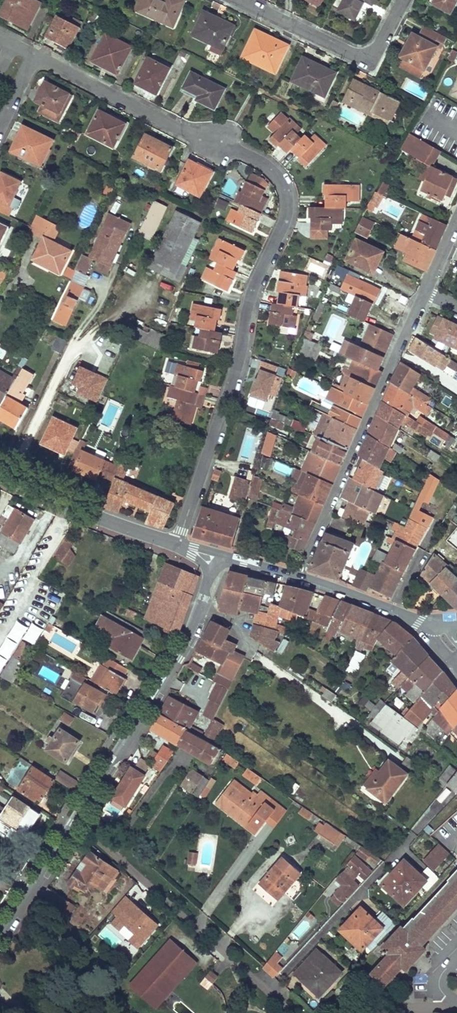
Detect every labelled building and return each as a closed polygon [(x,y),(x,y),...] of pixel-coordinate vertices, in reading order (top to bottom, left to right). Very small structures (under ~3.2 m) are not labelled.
[(2,15),(10,19),(11,15),(28,24),(38,4),(30,0),(10,0),(2,15)] [(139,12),(144,0),(139,0),(135,10),(139,12)] [(139,12),(173,27),(184,1),(181,0),(166,0),(165,1),(163,0),(144,0),(139,12)] [(338,11),(354,19),(364,1),(371,5),(374,0),(344,0),(338,11)] [(432,4),(450,14),(456,2),(456,0),(434,0),(432,4)] [(204,12),(193,35),(223,49),(232,29),(215,21),(216,18),(204,12)] [(11,15),(10,19),(26,27),(28,24),(11,15)] [(57,16),(46,37),(68,49),(80,27),(79,27),(81,23),(72,18),(70,23),(57,16)] [(216,18),(215,21),(232,29),(234,26),(216,18)] [(411,44),(403,58),(404,59),(413,64),(410,71),(420,76),(436,47),(433,45),(436,40),(445,45),(448,39),(424,26),(418,37),(412,34),(408,43),(411,44)] [(256,31),(254,34),(269,41),(271,38),(256,31)] [(106,34),(94,57),(109,65),(107,69),(117,74),(131,47),(106,34)] [(254,34),(243,58),(275,73),(288,46),(271,38),(269,41),(254,34)] [(400,57),(403,58),(411,44),(408,43),(400,57)] [(448,58),(454,61),(456,54),(456,52),(452,49),(448,58)] [(181,50),(179,55),(185,58),(188,53),(181,50)] [(303,58),(292,81),(316,93),(313,99),(324,104),(327,98),(325,97),(334,77),(318,69),(319,66),(303,58)] [(149,59),(136,83),(156,94),(169,69),(149,59)] [(401,65),(410,71),(413,64),(404,59),(401,65)] [(192,72),(184,88),(200,96),(198,99),(214,108),(224,89),(192,72)] [(35,100),(37,101),(45,87),(54,89),(55,87),(45,81),(35,100)] [(353,84),(344,102),(352,105),(353,103),(391,122),(400,103),(389,97),(388,98),(361,85),(360,87),(353,84)] [(45,87),(37,101),(44,105),(41,112),(55,119),(68,93),(55,87),(54,89),(45,87)] [(68,93),(55,119),(58,120),(71,94),(68,93)] [(334,100),(328,110),(333,113),(339,103),(334,100)] [(389,125),(391,122),(353,103),(352,105),(351,107),(389,125)] [(99,110),(87,134),(113,148),(125,123),(99,110)] [(282,112),(268,127),(275,134),(270,140),(278,148),(280,146),(288,154),(292,150),(302,139),(297,134),(293,131),(296,128),(287,120),(289,118),(282,112)] [(293,131),(297,134),(302,130),(289,118),(287,120),(296,128),(293,131)] [(16,141),(13,148),(22,153),(20,155),(38,164),(46,147),(49,149),(53,140),(24,126),(19,134),(22,135),(18,141),(16,141)] [(314,134),(309,139),(314,143),(316,140),(324,147),(326,145),(314,134)] [(409,134),(405,141),(413,145),(417,139),(409,134)] [(146,135),(134,157),(157,169),(163,158),(166,159),(172,148),(146,135)] [(306,167),(324,147),(316,140),(314,143),(309,139),(305,135),(302,139),(292,150),(300,158),(299,160),(306,167)] [(417,139),(413,145),(437,159),(441,152),(417,139)] [(405,141),(401,149),(408,153),(413,145),(405,141)] [(408,153),(417,158),(432,167),(425,182),(421,190),(443,200),(444,195),(451,198),(456,184),(456,179),(433,167),(437,159),(413,145),(408,153)] [(46,147),(38,164),(41,165),(49,149),(46,147)] [(163,158),(157,169),(160,171),(166,159),(163,158)] [(419,179),(425,182),(432,167),(417,158),(415,162),(424,167),(419,179)] [(187,163),(177,183),(199,195),(212,172),(199,165),(197,168),(187,163)] [(8,216),(13,207),(9,205),(14,197),(21,182),(5,174),(0,183),(0,212),(8,216)] [(240,191),(235,201),(241,204),(258,211),(263,202),(259,200),(261,195),(264,189),(248,181),(242,192),(240,191)] [(384,182),(378,193),(384,195),(385,196),(391,186),(384,182)] [(326,196),(326,207),(342,208),(346,208),(346,201),(353,201),(354,185),(323,185),(323,196),(326,196)] [(106,186),(102,195),(109,198),(113,189),(106,186)] [(376,192),(366,209),(371,211),(374,206),(377,207),(384,195),(378,193),(376,192)] [(258,211),(260,213),(268,198),(261,195),(259,200),(263,202),(258,211)] [(9,205),(13,207),(16,209),(20,200),(14,197),(9,205)] [(142,225),(138,234),(149,240),(166,206),(154,200),(142,225)] [(238,211),(232,222),(251,232),(260,213),(258,211),(241,204),(238,211)] [(312,218),(311,230),(331,230),(331,223),(331,219),(342,219),(342,208),(326,207),(309,207),(309,218),(312,218)] [(232,222),(238,211),(234,210),(229,221),(232,222)] [(176,211),(148,267),(178,282),(185,267),(179,264),(191,239),(199,223),(176,211)] [(424,214),(421,221),(430,225),(434,218),(424,214)] [(58,228),(35,216),(30,227),(29,229),(42,236),(32,256),(51,265),(50,267),(60,272),(70,251),(51,241),(58,228)] [(362,217),(354,233),(367,238),(375,222),(362,217)] [(405,236),(436,250),(447,224),(434,218),(430,225),(421,221),(414,235),(407,232),(405,236)] [(104,225),(90,257),(110,266),(125,233),(113,228),(115,222),(108,219),(105,226),(104,225)] [(135,222),(131,230),(138,234),(142,225),(135,222)] [(401,234),(396,247),(408,253),(430,263),(436,250),(405,236),(401,234)] [(212,253),(218,256),(220,251),(216,249),(221,239),(219,238),(212,253)] [(179,264),(185,267),(197,242),(191,239),(179,264)] [(218,256),(215,261),(218,262),(224,265),(233,270),(238,260),(240,261),(245,251),(221,239),(216,249),(220,251),(218,256)] [(357,240),(347,260),(374,273),(384,252),(357,240)] [(75,269),(82,272),(86,274),(90,265),(86,263),(87,261),(84,259),(86,255),(83,253),(75,269)] [(408,253),(404,260),(426,271),(430,263),(408,253)] [(214,270),(208,282),(227,291),(237,272),(233,270),(224,265),(218,262),(214,270)] [(329,283),(340,288),(357,296),(373,303),(374,303),(380,290),(358,280),(360,275),(338,265),(329,283)] [(68,267),(65,275),(71,278),(75,270),(68,267)] [(0,283),(2,279),(4,280),(8,272),(0,268),(0,283)] [(208,282),(214,270),(211,268),(205,280),(208,282)] [(73,310),(83,287),(75,282),(78,276),(80,277),(82,272),(75,269),(75,270),(71,278),(59,302),(73,310)] [(283,272),(280,282),(295,284),(296,274),(283,272)] [(299,301),(299,295),(303,296),(305,286),(307,276),(296,274),(295,284),(280,282),(279,282),(277,292),(279,292),(278,304),(294,307),(298,307),(299,301)] [(329,283),(327,288),(338,293),(340,288),(329,283)] [(299,295),(299,301),(305,302),(308,286),(305,286),(303,296),(299,295)] [(357,296),(348,314),(351,315),(352,316),(362,320),(364,322),(373,303),(357,296)] [(320,301),(312,318),(316,320),(324,303),(320,301)] [(59,302),(52,318),(65,325),(73,310),(59,302)] [(273,303),(269,324),(280,325),(290,327),(293,314),(294,307),(278,304),(273,303)] [(196,321),(195,327),(201,328),(215,331),(217,320),(220,320),(222,309),(196,304),(194,314),(198,315),(196,321)] [(290,327),(280,325),(279,332),(291,334),(292,333),(296,333),(296,328),(294,328),(296,315),(293,314),(290,327)] [(352,316),(351,315),(349,320),(360,325),(362,320),(352,316)] [(393,335),(369,324),(359,346),(384,357),(393,335)] [(193,335),(191,347),(218,353),(222,332),(215,331),(201,328),(200,336),(193,335)] [(307,330),(304,337),(311,340),(314,333),(307,330)] [(119,340),(124,343),(127,335),(122,333),(119,340)] [(107,335),(102,344),(120,352),(124,343),(119,340),(107,335)] [(58,336),(52,348),(61,353),(67,341),(58,336)] [(304,337),(297,353),(315,361),(322,345),(311,340),(304,337)] [(410,350),(435,366),(436,365),(443,369),(446,364),(456,371),(456,364),(449,359),(417,338),(410,350)] [(345,340),(340,353),(354,359),(378,370),(384,357),(359,346),(345,340)] [(332,342),(330,349),(339,351),(341,344),(332,342)] [(345,370),(343,374),(346,375),(374,388),(381,372),(378,370),(354,359),(349,371),(345,370)] [(277,395),(282,376),(275,375),(278,365),(259,360),(248,405),(263,409),(268,392),(277,395)] [(163,377),(177,381),(178,376),(175,374),(178,364),(168,361),(163,377)] [(395,375),(391,382),(429,405),(432,399),(413,386),(420,374),(402,362),(395,375)] [(177,381),(175,387),(195,392),(198,381),(200,382),(203,371),(178,364),(175,374),(178,375),(178,376),(177,381)] [(19,375),(22,369),(18,367),(11,378),(0,372),(0,408),(19,375)] [(83,367),(74,387),(99,399),(108,378),(83,367)] [(0,408),(0,421),(2,420),(16,428),(28,409),(20,404),(25,395),(22,393),(33,374),(23,368),(22,369),(19,375),(0,408)] [(290,368),(287,375),(293,378),(296,371),(290,368)] [(323,375),(319,382),(329,386),(332,379),(323,375)] [(334,383),(332,387),(367,404),(374,388),(346,375),(341,386),(334,383)] [(391,382),(383,400),(407,416),(414,405),(428,413),(432,407),(429,405),(391,382)] [(191,424),(195,407),(197,401),(203,403),(205,395),(195,392),(175,387),(170,385),(167,396),(177,399),(172,419),(191,424)] [(313,400),(310,406),(324,413),(357,428),(367,404),(332,387),(327,398),(353,410),(352,414),(333,406),(331,409),(313,400)] [(383,400),(377,414),(398,428),(402,421),(409,428),(410,427),(426,437),(427,435),(429,436),(432,432),(418,423),(407,416),(383,400)] [(274,410),(272,418),(293,426),(298,428),(304,431),(306,424),(278,413),(279,411),(274,410)] [(324,413),(314,435),(319,437),(348,449),(357,428),(324,413)] [(377,414),(369,434),(389,447),(398,428),(377,414)] [(421,417),(418,423),(432,432),(445,440),(447,434),(421,417)] [(53,418),(42,443),(64,454),(67,448),(74,451),(78,442),(71,439),(76,429),(53,418)] [(272,418),(270,424),(281,428),(280,430),(290,434),(293,426),(272,418)] [(293,426),(290,434),(295,436),(298,428),(293,426)] [(268,432),(262,453),(270,457),(275,435),(268,432)] [(369,434),(359,455),(364,459),(380,468),(385,458),(391,461),(396,451),(391,448),(389,447),(369,434)] [(445,440),(443,445),(448,449),(455,439),(447,434),(445,440)] [(319,437),(311,453),(340,465),(348,449),(319,437)] [(80,439),(78,442),(85,445),(82,452),(91,456),(96,446),(80,439)] [(74,451),(67,467),(95,479),(103,461),(91,456),(82,452),(85,445),(78,442),(74,451)] [(419,442),(415,452),(426,456),(430,447),(419,442)] [(395,443),(391,448),(396,451),(400,454),(403,448),(395,443)] [(432,450),(429,456),(435,461),(438,454),(432,450)] [(303,471),(332,485),(340,465),(311,453),(310,452),(303,471)] [(354,479),(382,494),(390,478),(383,475),(384,471),(380,468),(364,459),(354,479)] [(119,464),(104,507),(119,513),(124,500),(150,511),(146,523),(163,529),(174,505),(122,483),(127,468),(119,464)] [(332,485),(303,471),(302,471),(293,492),(300,494),(323,504),(332,485)] [(430,474),(409,518),(412,520),(422,499),(427,502),(428,502),(434,489),(439,479),(430,474)] [(236,476),(230,496),(245,501),(251,481),(236,476)] [(255,476),(249,498),(256,501),(263,478),(255,476)] [(353,494),(350,501),(370,510),(376,513),(384,495),(382,494),(354,479),(352,483),(348,481),(344,490),(353,494)] [(434,489),(428,502),(432,504),(438,491),(434,489)] [(344,490),(341,497),(350,501),(353,494),(344,490)] [(284,504),(282,510),(315,523),(323,504),(300,494),(295,508),(284,504)] [(342,508),(339,515),(357,524),(362,526),(370,510),(350,501),(346,510),(342,508)] [(445,517),(450,521),(456,511),(456,504),(455,503),(445,517)] [(2,525),(7,518),(10,519),(5,527),(0,536),(0,545),(14,553),(33,520),(7,505),(0,517),(0,524),(2,525)] [(202,506),(193,536),(232,546),(240,519),(202,506)] [(272,507),(266,531),(271,532),(277,509),(272,507)] [(282,510),(277,522),(295,530),(293,537),(290,536),(287,546),(302,552),(315,523),(282,510)] [(401,524),(393,538),(414,549),(426,527),(421,525),(418,523),(412,520),(409,518),(405,526),(401,524)] [(326,533),(309,570),(338,580),(355,545),(326,533)] [(377,550),(372,560),(381,563),(382,561),(403,571),(414,549),(393,538),(390,537),(388,541),(395,544),(390,555),(377,550)] [(68,541),(64,538),(52,556),(68,566),(75,555),(64,546),(68,541)] [(421,574),(444,595),(456,582),(456,578),(451,572),(454,568),(449,564),(448,566),(435,554),(421,574)] [(149,565),(138,561),(135,569),(142,572),(141,575),(145,576),(149,565)] [(375,575),(369,586),(391,596),(403,571),(382,561),(381,563),(375,575)] [(200,576),(165,563),(144,619),(179,632),(200,576)] [(361,569),(352,585),(366,591),(369,586),(375,575),(361,569)] [(244,592),(248,577),(229,573),(225,588),(244,592)] [(271,603),(275,584),(248,577),(244,592),(262,596),(261,600),(270,603),(271,603)] [(444,595),(456,608),(456,582),(444,595)] [(312,593),(286,586),(280,607),(298,615),(303,617),(314,622),(327,628),(329,624),(340,603),(325,597),(317,614),(307,609),(312,593)] [(239,607),(244,592),(225,588),(218,609),(227,612),(230,605),(239,607)] [(262,596),(244,592),(239,607),(257,612),(257,611),(266,613),(268,609),(259,606),(261,600),(262,596)] [(271,603),(270,603),(268,609),(266,613),(257,611),(257,612),(253,623),(277,631),(285,634),(287,628),(274,624),(277,616),(295,621),(298,615),(280,607),(271,603)] [(351,607),(340,603),(329,624),(339,630),(351,607)] [(239,607),(230,605),(227,612),(237,614),(239,607)] [(373,615),(351,607),(339,630),(358,639),(354,645),(357,647),(373,615)] [(138,614),(130,610),(127,615),(135,619),(138,614)] [(139,631),(108,613),(105,617),(137,634),(139,631)] [(105,617),(102,615),(96,625),(116,637),(110,648),(131,660),(143,638),(137,634),(105,617)] [(373,615),(357,647),(356,650),(360,653),(363,647),(366,649),(370,643),(375,645),(378,639),(397,655),(412,638),(394,623),(373,615)] [(229,630),(212,621),(194,656),(199,660),(202,655),(222,665),(214,682),(218,684),(228,689),(243,658),(232,652),(221,647),(225,640),(229,630)] [(327,628),(314,622),(309,633),(321,639),(325,630),(327,628)] [(277,631),(253,623),(249,636),(273,651),(277,644),(273,641),(277,631)] [(339,630),(329,624),(327,628),(325,630),(336,636),(339,630)] [(283,653),(288,640),(282,637),(277,651),(283,653)] [(429,657),(412,638),(397,655),(392,661),(402,670),(391,683),(398,689),(400,686),(429,657)] [(235,645),(225,640),(221,647),(232,652),(235,645)] [(28,645),(22,641),(12,657),(19,661),(28,645)] [(19,661),(12,657),(9,661),(15,665),(19,661)] [(443,672),(429,657),(400,686),(408,692),(406,695),(415,703),(443,672)] [(91,681),(115,695),(124,679),(124,678),(128,670),(108,658),(103,667),(100,665),(91,681)] [(9,661),(0,675),(0,678),(11,684),(21,668),(15,665),(9,661)] [(201,670),(189,664),(183,666),(199,674),(201,670)] [(100,705),(105,696),(85,684),(84,686),(81,684),(85,679),(85,678),(73,671),(69,678),(71,679),(61,697),(60,696),(60,697),(75,705),(74,704),(75,702),(93,712),(98,703),(100,705)] [(403,717),(385,704),(373,719),(370,723),(399,744),(408,731),(412,734),(432,711),(435,715),(456,690),(443,672),(415,703),(403,717)] [(65,688),(68,679),(61,677),(58,685),(65,688)] [(344,680),(341,687),(349,691),(353,685),(344,680)] [(228,689),(218,684),(210,698),(213,700),(206,715),(213,719),(228,689)] [(335,695),(326,690),(322,696),(331,702),(335,695)] [(456,690),(435,715),(433,718),(446,733),(440,740),(443,743),(450,734),(456,725),(456,691),(456,690)] [(197,713),(170,697),(167,703),(160,714),(187,729),(187,730),(200,738),(202,733),(190,726),(197,713)] [(373,719),(385,704),(380,700),(375,706),(371,711),(368,715),(373,719)] [(371,711),(375,706),(368,701),(364,706),(371,711)] [(74,717),(64,712),(59,720),(69,726),(74,717)] [(159,716),(151,728),(178,745),(187,730),(187,729),(160,714),(159,716)] [(224,726),(213,719),(201,738),(211,744),(213,745),(224,726)] [(81,740),(61,727),(45,750),(66,763),(81,740)] [(200,738),(187,730),(178,745),(211,765),(221,750),(213,745),(211,744),(201,738),(200,738)] [(174,751),(164,745),(159,753),(152,749),(147,757),(153,762),(151,765),(160,771),(174,751)] [(239,762),(227,754),(223,760),(235,769),(239,762)] [(414,764),(406,758),(400,766),(408,772),(414,764)] [(385,802),(406,774),(388,761),(379,772),(377,774),(378,777),(376,780),(371,776),(364,785),(385,802)] [(147,775),(131,765),(111,797),(127,807),(147,775)] [(456,772),(450,766),(440,778),(447,784),(456,772)] [(40,795),(43,797),(53,781),(33,768),(19,790),(36,801),(37,799),(40,795)] [(261,778),(248,769),(243,775),(257,785),(261,778)] [(377,774),(379,772),(376,769),(371,776),(376,780),(378,777),(377,774)] [(199,796),(209,781),(192,770),(182,785),(199,796)] [(55,779),(73,791),(78,784),(60,772),(55,779)] [(447,784),(454,790),(456,786),(456,772),(447,784)] [(252,792),(235,779),(230,784),(231,784),(248,798),(252,792)] [(300,786),(294,782),(288,791),(294,795),(300,786)] [(252,792),(248,798),(231,784),(216,803),(234,817),(236,813),(249,823),(246,827),(255,834),(270,817),(277,823),(286,811),(261,791),(257,796),(252,792)] [(8,798),(9,797),(11,794),(0,786),(0,793),(8,798)] [(444,786),(436,800),(443,803),(450,790),(444,786)] [(308,795),(301,790),(295,798),(303,803),(308,795)] [(0,793),(0,805),(5,809),(12,798),(9,797),(8,798),(0,793)] [(5,838),(7,836),(20,844),(39,814),(13,797),(12,798),(5,809),(0,805),(0,835),(5,838)] [(313,814),(303,807),(299,813),(308,820),(313,814)] [(249,823),(236,813),(234,817),(246,827),(249,823)] [(112,829),(117,832),(123,824),(118,821),(112,829)] [(318,834),(324,825),(320,822),(315,831),(318,834)] [(341,833),(326,823),(318,834),(333,844),(341,833)] [(345,836),(341,833),(333,844),(337,847),(345,836)] [(447,853),(438,845),(424,861),(433,869),(447,853)] [(381,860),(361,847),(358,851),(368,858),(368,857),(378,864),(381,860)] [(198,853),(189,851),(188,863),(197,865),(198,853)] [(77,871),(67,885),(72,888),(73,886),(82,893),(90,882),(102,891),(116,871),(90,852),(83,862),(88,865),(82,875),(77,871)] [(301,872),(284,857),(260,884),(275,897),(281,889),(284,891),(301,872)] [(422,876),(404,860),(382,884),(404,904),(421,885),(426,880),(422,876)] [(88,865),(83,862),(77,871),(82,875),(88,865)] [(364,880),(370,873),(360,864),(352,872),(347,868),(336,880),(341,884),(334,893),(335,893),(330,899),(337,905),(342,900),(343,902),(358,886),(352,879),(357,874),(364,880)] [(439,878),(429,869),(422,876),(426,880),(421,885),(427,891),(439,878)] [(447,880),(448,881),(453,885),(419,922),(414,918),(413,917),(403,928),(402,926),(382,947),(385,949),(380,954),(385,959),(371,974),(384,986),(403,966),(406,969),(425,948),(422,945),(456,907),(456,870),(447,880)] [(419,922),(453,885),(448,881),(414,918),(419,922)] [(75,907),(48,889),(43,896),(68,918),(75,907)] [(277,899),(284,891),(281,889),(275,897),(277,899)] [(136,950),(160,925),(126,894),(110,911),(115,915),(108,924),(136,950)] [(366,948),(386,926),(361,904),(342,926),(366,948)] [(362,952),(366,948),(342,926),(338,930),(362,952)] [(173,961),(182,950),(171,940),(162,950),(173,961)] [(344,973),(317,948),(293,973),(320,998),(344,973)] [(173,961),(162,950),(131,985),(151,1003),(169,982),(172,985),(194,960),(182,950),(173,961)] [(273,955),(263,967),(269,973),(275,965),(279,961),(273,955)] [(281,970),(275,965),(269,973),(274,977),(281,970)] [(218,977),(210,970),(205,977),(213,984),(218,977)] [(154,1005),(172,985),(169,982),(151,1003),(154,1005)]
